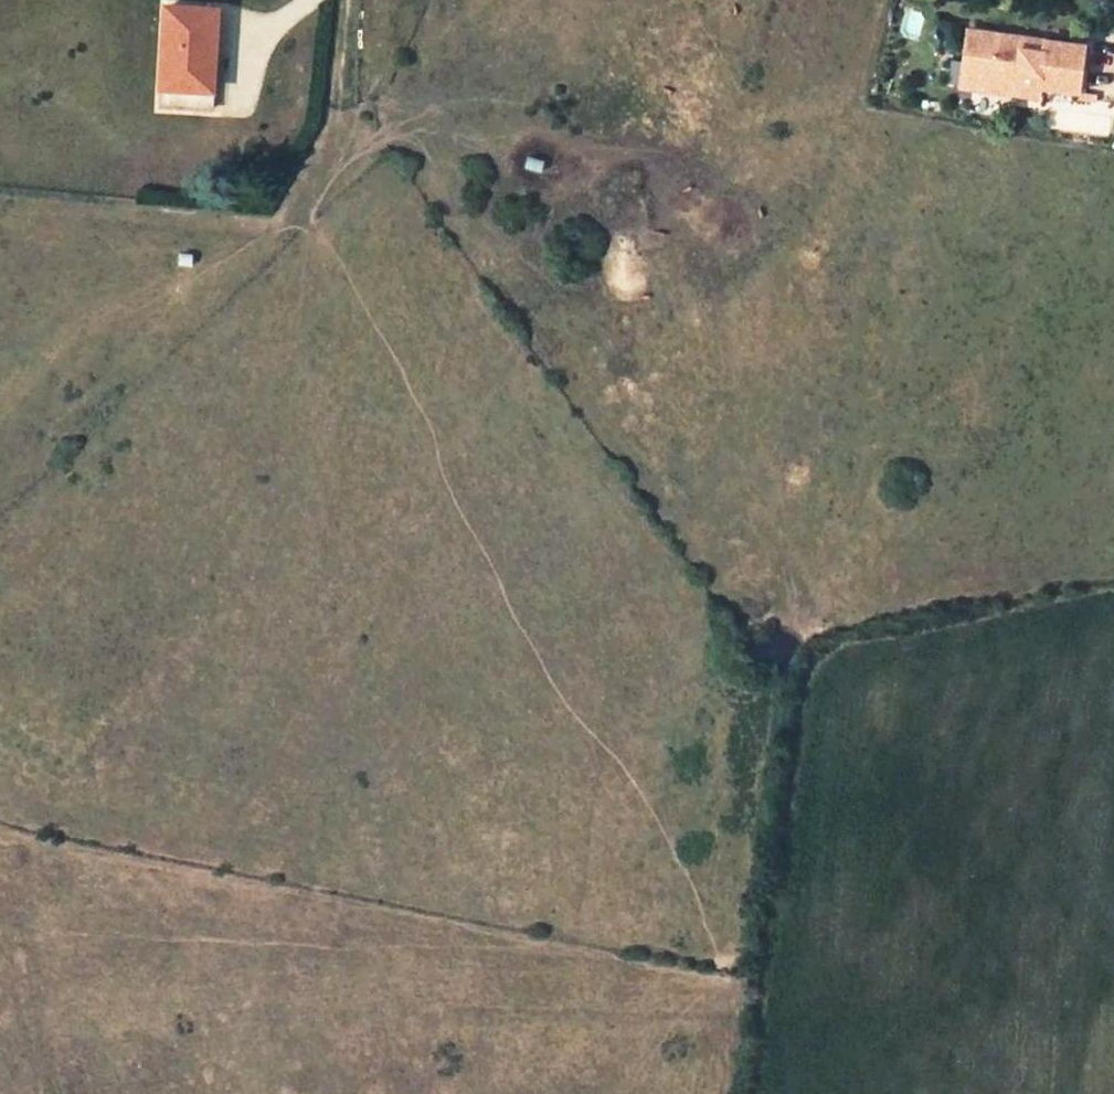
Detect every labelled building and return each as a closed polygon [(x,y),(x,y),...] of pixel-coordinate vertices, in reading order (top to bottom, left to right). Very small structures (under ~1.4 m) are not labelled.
[(211,11),(166,9),(160,105),(211,108),(212,89),(205,88),(207,55),(215,55),(216,29),(210,28),(211,11)] [(1033,37),(965,29),(958,89),(1035,98),(1036,88),(1074,93),(1080,43),(1038,38),(1037,44),(1032,44),(1033,37)]
